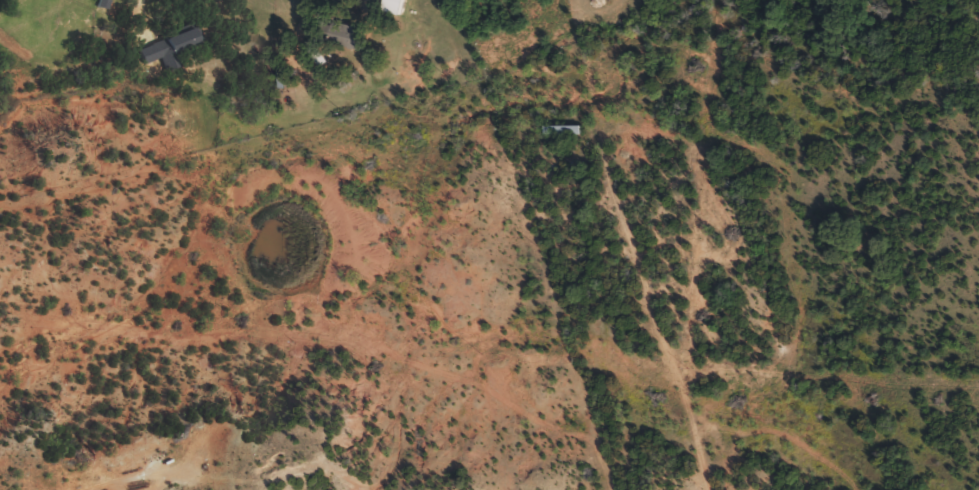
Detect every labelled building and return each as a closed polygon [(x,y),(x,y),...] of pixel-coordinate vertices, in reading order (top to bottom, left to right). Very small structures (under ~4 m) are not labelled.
[(407,0),(406,0),(388,0),(382,19),(400,25),(407,0)] [(358,56),(364,38),(344,32),(343,36),(330,32),(326,47),(358,56)] [(137,57),(142,71),(161,65),(165,79),(180,74),(175,59),(201,50),(196,33),(178,38),(179,43),(137,57)] [(581,133),(544,134),(544,143),(581,142),(581,133)]
